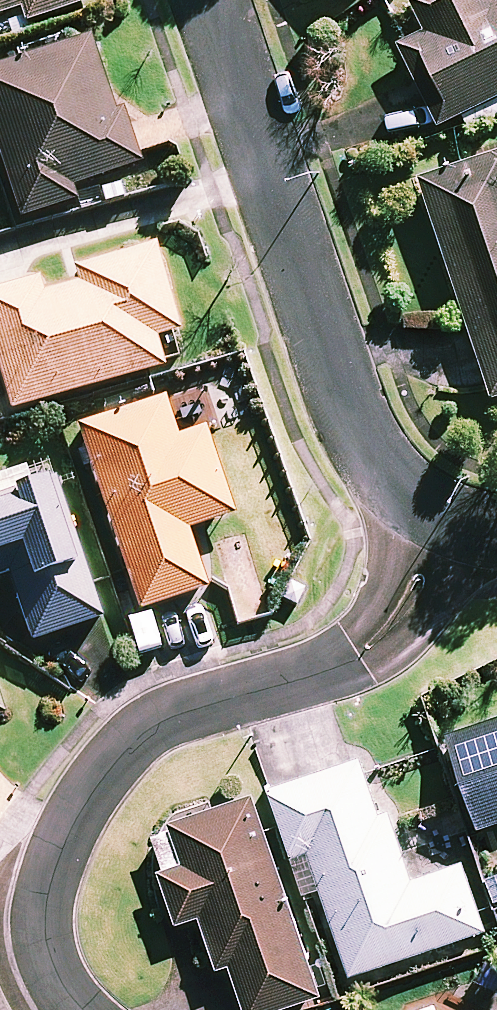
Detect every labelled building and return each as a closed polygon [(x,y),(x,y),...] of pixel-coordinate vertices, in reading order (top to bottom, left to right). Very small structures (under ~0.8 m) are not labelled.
[(20,15),(25,29),(85,8),(83,0),(0,0),(0,22),(20,15)] [(414,3),(430,36),(402,50),(441,130),(496,103),(496,0),(421,0),(414,3)] [(94,48),(0,77),(0,157),(21,225),(74,208),(70,192),(139,171),(126,127),(119,130),(94,48)] [(424,184),(496,401),(496,160),(424,184)] [(156,250),(72,274),(74,282),(0,303),(0,370),(12,414),(165,371),(156,342),(181,335),(156,250)] [(178,444),(165,405),(80,434),(142,616),(209,593),(189,536),(235,520),(206,435),(178,444)] [(49,479),(0,495),(0,582),(11,578),(34,647),(98,626),(49,479)] [(451,740),(482,832),(496,827),(496,725),(451,740)] [(409,887),(367,763),(272,795),(307,898),(324,892),(353,979),(484,935),(462,869),(409,887)] [(253,802),(174,828),(187,868),(163,876),(181,928),(203,920),(221,973),(233,968),(247,1009),(293,1009),(320,1001),(253,802)]
